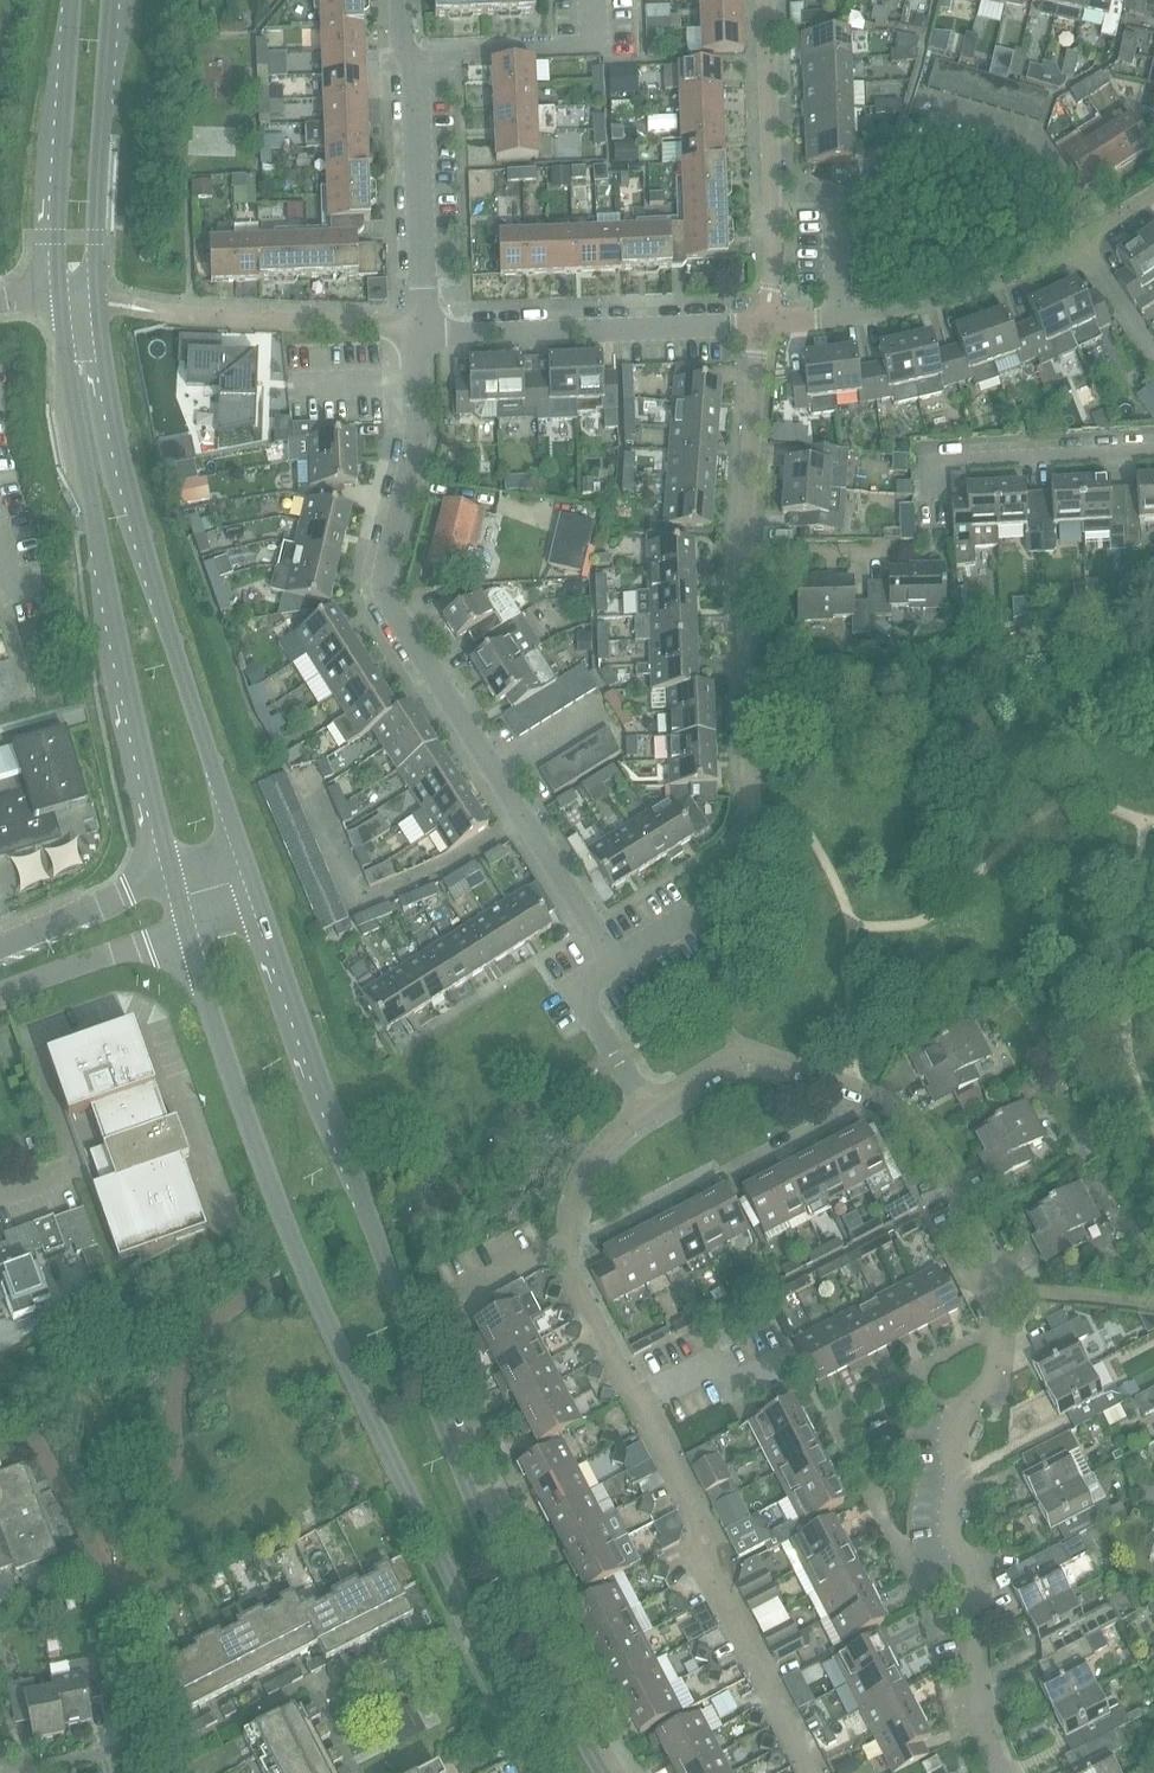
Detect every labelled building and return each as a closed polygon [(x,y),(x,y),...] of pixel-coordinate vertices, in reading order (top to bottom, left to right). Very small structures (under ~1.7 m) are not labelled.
[(459,0),(435,0),(435,18),(460,17),(459,0)] [(460,17),(485,16),(484,0),(459,0),(460,17)] [(485,16),(509,15),(509,0),(484,0),(485,16)] [(509,15),(534,14),(533,0),(509,0),(509,15)] [(952,10),(954,0),(939,0),(938,7),(952,10)] [(1055,18),(1059,0),(1032,0),(1032,1),(1037,2),(1036,6),(1041,15),(1055,18)] [(1083,12),(1086,0),(1059,0),(1055,18),(1080,24),(1083,12)] [(1105,17),(1101,36),(1115,39),(1124,0),(1086,0),(1083,12),(1105,17)] [(320,3),(321,27),(363,26),(362,1),(320,3)] [(1146,5),(1132,1),(1129,13),(1144,16),(1146,5)] [(700,5),(701,29),(743,28),(742,3),(700,5)] [(876,9),(873,21),(887,24),(889,12),(876,9)] [(815,26),(814,13),(801,14),(802,26),(815,26)] [(827,13),(814,13),(815,26),(827,25),(827,13)] [(916,17),(913,30),(926,32),(928,20),(916,17)] [(234,35),(233,25),(220,26),(220,35),(234,35)] [(247,25),(233,25),(234,35),(247,34),(247,25)] [(321,27),(322,51),(364,50),(363,26),(321,27)] [(743,28),(701,29),(702,54),(744,52),(743,28)] [(802,34),(803,60),(850,58),(849,32),(802,34)] [(965,34),(963,45),(975,48),(978,37),(965,34)] [(1124,34),(1120,51),(1135,55),(1139,37),(1124,34)] [(266,40),(257,40),(257,54),(267,53),(266,40)] [(975,48),(963,45),(960,59),(972,62),(975,48)] [(1015,49),(1012,61),(1024,64),(1027,52),(1015,49)] [(322,51),(323,76),(365,74),(364,50),(322,51)] [(904,63),(904,50),(891,51),(892,63),(904,63)] [(917,50),(904,50),(904,63),(917,63),(917,50)] [(1067,50),(1064,63),(1077,66),(1079,53),(1067,50)] [(1135,55),(1120,51),(1118,63),(1132,66),(1135,55)] [(267,67),(267,53),(257,54),(258,68),(267,67)] [(803,60),(804,86),(851,84),(850,58),(803,60)] [(492,62),(493,86),(535,85),(534,60),(492,62)] [(927,87),(942,92),(950,64),(936,60),(927,87)] [(1024,64),(1012,61),(1009,74),(1021,77),(1024,64)] [(1077,66),(1064,63),(1061,75),(1074,78),(1077,66)] [(942,92),(956,96),(964,69),(950,64),(942,92)] [(678,66),(679,91),(721,89),(720,65),(678,66)] [(593,69),(593,83),(604,82),(604,68),(593,69)] [(956,96),(970,100),(978,73),(964,69),(956,96)] [(1102,72),(1081,86),(1089,98),(1110,85),(1102,72)] [(970,100),(984,105),(992,78),(978,73),(970,100)] [(323,76),(324,100),(366,99),(365,74),(323,76)] [(984,105),(998,109),(1006,82),(992,78),(984,105)] [(605,97),(604,82),(593,83),(594,97),(605,97)] [(998,109),(1012,113),(1021,86),(1006,82),(998,109)] [(804,86),(805,112),(852,110),(851,84),(804,86)] [(493,86),(494,111),(536,109),(535,85),(493,86)] [(1012,113),(1026,118),(1035,91),(1021,86),(1012,113)] [(1089,98),(1081,86),(1070,92),(1078,105),(1089,98)] [(268,88),(259,89),(259,102),(269,102),(268,88)] [(679,91),(680,115),(722,114),(721,89),(679,91)] [(1035,91),(1026,118),(1041,122),(1049,95),(1035,91)] [(628,107),(650,107),(650,94),(628,94),(628,107)] [(324,100),(325,125),(367,123),(366,99),(324,100)] [(269,103),(269,102),(259,102),(260,116),(277,116),(277,112),(285,112),(284,103),(269,103)] [(888,115),(888,102),(875,102),(875,115),(888,115)] [(900,102),(888,102),(888,115),(901,115),(900,102)] [(1136,128),(1150,150),(1153,147),(1153,105),(1153,112),(1140,109),(1136,128)] [(494,111),(495,136),(537,134),(536,109),(494,111)] [(805,112),(806,137),(853,135),(852,110),(805,112)] [(680,115),(681,140),(723,138),(722,114),(680,115)] [(594,117),(595,131),(606,131),(605,116),(594,117)] [(1130,117),(1108,130),(1129,163),(1150,150),(1136,128),(1130,117)] [(1101,118),(1079,131),(1107,176),(1129,163),(1108,130),(1101,118)] [(325,125),(325,149),(367,147),(367,123),(325,125)] [(611,127),(612,141),(623,141),(622,127),(611,127)] [(606,145),(606,131),(595,131),(595,145),(606,145)] [(1107,176),(1079,131),(1055,146),(1084,191),(1107,176)] [(537,134),(495,136),(496,160),(538,159),(537,134)] [(853,135),(806,137),(807,163),(854,162),(853,135)] [(270,137),(261,137),(261,151),(271,151),(270,137)] [(681,140),(682,164),(724,163),(723,138),(681,140)] [(325,149),(326,173),(368,172),(367,147),(325,149)] [(271,164),(271,151),(261,151),(262,165),(271,164)] [(682,164),(683,189),(725,187),(724,163),(682,164)] [(587,179),(586,168),(571,168),(572,179),(587,179)] [(522,181),(522,170),(507,171),(508,182),(522,181)] [(522,170),(522,181),(537,181),(536,170),(522,170)] [(861,194),(874,198),(881,174),(869,170),(861,194)] [(326,173),(327,198),(369,196),(368,172),(326,173)] [(683,189),(683,213),(726,212),(725,187),(683,189)] [(542,206),(557,204),(555,188),(540,190),(542,206)] [(538,191),(518,190),(517,207),(538,208),(538,191)] [(664,194),(650,194),(650,205),(664,205),(664,194)] [(369,196),(327,198),(328,222),(370,221),(369,196)] [(683,213),(684,237),(726,236),(726,212),(683,213)] [(670,228),(645,229),(647,271),(671,270),(670,228)] [(645,229),(621,230),(622,272),(647,271),(645,229)] [(1138,239),(1153,263),(1153,229),(1138,239)] [(621,230),(596,231),(598,273),(622,272),(621,230)] [(596,231),(572,232),(573,274),(598,273),(596,231)] [(548,232),(523,233),(525,275),(549,275),(548,232)] [(572,232),(548,232),(549,275),(573,274),(572,232)] [(525,275),(523,233),(499,234),(500,276),(525,275)] [(332,236),(307,237),(309,279),(333,279),(332,236)] [(376,246),(357,246),(356,236),(332,236),(333,279),(377,277),(376,246)] [(726,236),(684,237),(685,262),(727,260),(726,236)] [(307,237),(283,238),(284,280),(309,279),(307,237)] [(283,238),(259,239),(260,281),(284,280),(283,238)] [(259,239),(234,240),(235,282),(260,281),(259,239)] [(1138,239),(1116,254),(1130,274),(1118,282),(1135,307),(1136,306),(1141,313),(1153,304),(1153,263),(1138,239)] [(235,282),(234,240),(210,241),(211,283),(235,282)] [(1075,282),(1052,292),(1078,350),(1101,339),(1097,331),(1110,324),(1097,297),(1085,303),(1075,282)] [(1037,326),(1025,330),(1036,358),(1041,367),(1078,350),(1052,292),(1027,304),(1037,326)] [(1004,312),(980,320),(994,363),(998,375),(1018,369),(1021,365),(1036,358),(1025,330),(1012,336),(1004,312)] [(962,352),(949,355),(957,384),(973,380),(976,387),(1000,379),(998,375),(994,363),(980,320),(954,329),(962,352)] [(930,334),(905,340),(919,400),(943,395),(942,388),(957,384),(949,355),(936,359),(930,334)] [(884,370),(871,372),(876,401),(892,399),(894,406),(919,400),(905,340),(879,346),(884,370)] [(855,349),(829,352),(834,397),(859,394),(860,404),(876,401),(871,372),(858,374),(855,349)] [(836,413),(829,352),(803,356),(805,380),(792,381),(795,411),(810,409),(811,417),(836,413)] [(258,355),(188,353),(187,379),(187,386),(189,386),(219,387),(218,435),(256,426),(258,355)] [(601,356),(575,357),(576,402),(576,414),(596,413),(596,411),(604,410),(605,430),(618,429),(616,380),(602,380),(601,356)] [(576,402),(575,357),(549,358),(549,382),(536,382),(537,413),(552,412),(551,403),(576,402)] [(522,359),(495,360),(497,405),(498,405),(522,404),(522,413),(537,413),(536,382),(522,383),(522,359)] [(497,405),(495,360),(469,361),(470,385),(456,386),(457,416),(474,415),(480,420),(498,420),(498,405),(497,405)] [(674,404),(719,407),(721,383),(705,381),(706,364),(676,365),(674,404)] [(632,367),(622,367),(623,386),(623,397),(633,396),(632,385),(632,367)] [(1137,396),(1153,422),(1153,385),(1137,396)] [(674,404),(672,428),(717,432),(719,407),(674,404)] [(624,406),(624,425),(634,424),(633,406),(624,406)] [(1092,415),(1100,431),(1119,430),(1108,407),(1092,415)] [(276,418),(275,444),(288,441),(288,439),(292,438),(291,425),(291,424),(290,418),(276,418)] [(346,423),(291,425),(292,438),(288,439),(288,441),(289,463),(298,462),(360,460),(360,453),(355,453),(354,436),(347,436),(346,423)] [(634,424),(624,425),(625,443),(635,443),(634,424)] [(774,427),(773,442),(789,443),(790,429),(774,427)] [(672,428),(671,452),(715,456),(717,432),(672,428)] [(161,445),(157,445),(161,466),(166,465),(196,459),(191,438),(161,445)] [(784,487),(845,492),(846,492),(849,452),(811,449),(810,463),(786,461),(784,487)] [(671,452),(670,477),(714,480),(715,456),(671,452)] [(625,454),(624,473),(633,474),(634,455),(625,454)] [(360,468),(360,460),(298,462),(299,486),(296,497),(306,500),(306,499),(330,504),(334,486),(356,486),(356,469),(360,468)] [(183,462),(171,464),(175,483),(186,481),(183,462)] [(202,469),(203,493),(228,493),(227,468),(202,469)] [(633,474),(624,473),(622,492),(632,492),(633,474)] [(670,477),(668,501),(712,504),(714,480),(670,477)] [(1123,489),(1126,550),(1139,549),(1142,546),(1141,531),(1153,530),(1153,477),(1136,478),(1137,488),(1123,489)] [(1109,480),(1080,481),(1083,534),(1111,532),(1112,547),(1115,551),(1126,550),(1123,489),(1109,490),(1109,480)] [(1052,493),(1038,493),(1041,554),(1053,553),(1056,550),(1056,535),(1083,534),(1080,481),(1051,483),(1052,493)] [(197,482),(175,486),(178,502),(200,498),(197,482)] [(911,494),(911,484),(897,485),(898,495),(911,494)] [(1024,484),(995,486),(998,538),(1026,537),(1027,552),(1030,555),(1041,554),(1038,493),(1024,494),(1024,484)] [(998,538),(995,486),(966,487),(966,497),(952,498),(956,567),(975,566),(974,549),(997,548),(997,538),(998,538)] [(845,492),(784,487),(782,514),(806,515),(805,529),(834,532),(836,517),(843,511),(845,492)] [(306,499),(306,500),(300,523),(345,533),(351,509),(330,504),(306,499)] [(712,504),(668,501),(667,525),(651,523),(650,534),(681,535),(681,527),(710,529),(712,504)] [(430,562),(453,568),(461,570),(462,569),(483,574),(489,570),(492,561),(487,554),(474,551),(478,534),(471,532),(476,511),(445,503),(430,562)] [(594,522),(561,515),(549,567),(583,574),(587,555),(594,522)] [(188,519),(194,537),(203,533),(197,516),(188,519)] [(300,523),(295,546),(340,557),(345,533),(300,523)] [(203,533),(194,537),(200,554),(209,551),(203,533)] [(646,544),(647,569),(694,567),(693,543),(681,543),(681,535),(650,534),(646,534),(646,544)] [(278,567),(289,570),(334,580),(340,557),(295,546),(284,544),(278,567)] [(595,556),(595,565),(614,564),(613,555),(595,556)] [(204,564),(210,582),(219,579),(213,561),(204,564)] [(868,584),(868,602),(869,602),(869,617),(870,617),(891,616),(891,607),(911,607),(911,610),(944,610),(944,565),(911,565),(911,569),(889,569),(889,583),(868,584)] [(647,569),(648,593),(694,592),(694,567),(647,569)] [(334,580),(289,570),(284,594),(328,605),(334,580)] [(596,576),(596,595),(606,594),(605,576),(596,576)] [(869,602),(868,602),(853,603),(853,579),(830,579),(830,576),(797,576),(798,621),(831,621),(831,617),(852,617),(852,636),(870,636),(870,617),(869,617),(869,602)] [(219,579),(210,582),(221,613),(230,610),(219,579)] [(476,627),(482,638),(511,620),(521,614),(510,597),(506,592),(500,590),(495,590),(492,590),(489,592),(483,595),(482,593),(443,617),(456,639),(476,627)] [(638,618),(649,617),(695,615),(694,592),(648,593),(637,594),(638,618)] [(606,594),(596,595),(597,614),(606,613),(606,594)] [(295,634),(308,655),(347,630),(334,609),(295,634)] [(470,661),(483,682),(537,649),(538,650),(542,647),(521,614),(511,620),(482,638),(489,649),(470,661)] [(649,628),(650,642),(696,640),(695,615),(649,617),(638,618),(635,618),(636,628),(649,628)] [(597,624),(598,643),(607,643),(607,624),(597,624)] [(308,655),(321,675),(360,651),(347,630),(308,655)] [(650,642),(651,666),(697,664),(696,640),(650,642)] [(619,643),(607,643),(598,643),(599,662),(608,662),(608,657),(619,656),(619,643)] [(538,693),(549,686),(557,681),(538,650),(537,649),(483,682),(497,703),(516,691),(523,703),(527,700),(538,693)] [(321,675),(334,695),(373,671),(360,651),(321,675)] [(255,664),(243,671),(243,672),(253,687),(256,686),(265,680),(255,664)] [(652,691),(666,690),(666,689),(698,688),(697,664),(651,666),(637,666),(637,676),(651,675),(652,691)] [(583,665),(572,672),(586,696),(598,689),(583,665)] [(599,672),(609,688),(617,684),(607,667),(599,672)] [(334,695),(347,716),(385,691),(373,671),(334,695)] [(572,672),(560,679),(575,703),(586,696),(572,672)] [(560,679),(557,681),(549,686),(564,710),(575,703),(560,679)] [(634,680),(619,688),(636,719),(651,710),(634,680)] [(549,686),(538,693),(553,717),(564,710),(549,686)] [(257,687),(248,690),(254,708),(263,705),(257,687)] [(666,689),(666,690),(667,714),(713,712),(712,687),(698,688),(666,689)] [(347,745),(371,730),(371,729),(398,712),(398,711),(385,691),(333,724),(347,745)] [(603,697),(613,713),(621,708),(611,692),(603,697)] [(538,693),(527,700),(541,724),(553,717),(538,693)] [(527,700),(523,703),(515,707),(530,731),(541,724),(527,700)] [(371,729),(371,730),(384,750),(423,725),(410,704),(398,711),(398,712),(371,729)] [(530,731),(515,707),(504,715),(518,738),(530,731)] [(621,708),(613,713),(623,729),(631,724),(621,708)] [(667,714),(668,738),(714,736),(713,712),(667,714)] [(259,720),(269,736),(277,731),(267,715),(259,720)] [(384,750),(397,770),(436,745),(423,725),(384,750)] [(608,727),(596,735),(611,759),(620,753),(608,727)] [(51,841),(44,818),(54,815),(78,808),(88,805),(66,731),(57,734),(14,746),(0,750),(0,856),(51,841)] [(277,731),(269,736),(279,752),(287,747),(277,731)] [(596,735),(585,742),(600,766),(611,759),(596,735)] [(668,738),(668,762),(715,760),(714,736),(668,738)] [(626,738),(627,757),(636,757),(636,738),(626,738)] [(585,742),(573,749),(588,773),(600,766),(585,742)] [(397,770),(410,791),(449,765),(436,745),(397,770)] [(283,757),(291,770),(310,765),(299,747),(283,757)] [(573,749),(562,756),(577,780),(588,773),(573,749)] [(562,756),(551,764),(566,787),(577,780),(562,756)] [(325,759),(317,763),(324,780),(333,777),(325,759)] [(716,797),(715,760),(668,762),(669,787),(690,786),(691,798),(716,797)] [(566,787),(551,764),(539,771),(554,795),(566,787)] [(410,791),(423,811),(462,786),(449,765),(410,791)] [(613,766),(597,776),(602,784),(618,774),(613,766)] [(351,790),(366,783),(360,768),(344,775),(351,790)] [(290,785),(285,773),(259,784),(264,797),(290,785)] [(602,784),(597,776),(582,786),(587,794),(602,784)] [(296,797),(290,785),(264,797),(269,809),(296,797)] [(328,790),(336,807),(344,804),(337,786),(328,790)] [(413,821),(424,838),(436,831),(474,806),(462,786),(423,811),(414,817),(413,821)] [(691,798),(690,786),(669,787),(670,799),(649,812),(677,857),(683,853),(679,848),(694,838),(677,811),(691,798)] [(577,800),(572,792),(556,802),(561,810),(577,800)] [(301,810),(296,797),(269,809),(275,821),(301,810)] [(344,804),(336,807),(343,825),(352,821),(344,804)] [(474,806),(436,831),(449,852),(488,828),(474,806)] [(275,821),(280,833),(306,822),(301,810),(275,821)] [(649,812),(628,825),(653,864),(667,855),(671,861),(677,857),(649,812)] [(347,834),(355,852),(363,848),(390,831),(380,815),(356,830),(347,834)] [(280,833),(285,845),(311,834),(306,822),(280,833)] [(628,825),(608,838),(632,877),(653,864),(628,825)] [(285,845),(290,858),(316,846),(311,834),(285,845)] [(632,877),(608,838),(587,851),(577,835),(567,841),(588,876),(598,869),(611,890),(632,877)] [(290,858),(295,870),(322,858),(316,846),(290,858)] [(371,866),(363,848),(355,852),(362,869),(371,866)] [(501,848),(499,849),(484,858),(489,866),(505,856),(501,848)] [(295,870),(301,882),(327,871),(322,858),(295,870)] [(475,863),(460,872),(470,890),(486,881),(475,863)] [(365,877),(366,879),(370,888),(397,877),(388,865),(365,877)] [(301,882),(306,894),(332,883),(327,871),(301,882)] [(470,890),(460,872),(443,883),(455,903),(472,892),(470,890)] [(306,894),(311,906),(337,895),(332,883),(306,894)] [(537,883),(506,902),(530,941),(551,928),(545,918),(555,911),(537,883)] [(434,886),(417,893),(420,902),(437,895),(434,886)] [(420,902),(417,893),(399,900),(403,909),(420,902)] [(342,907),(337,895),(311,906),(316,919),(342,907)] [(506,902),(485,915),(510,954),(530,941),(506,902)] [(388,905),(371,912),(375,920),(392,913),(388,905)] [(348,919),(342,907),(316,919),(322,931),(334,926),(334,925),(348,919)] [(375,920),(371,912),(354,919),(357,928),(362,938),(380,930),(375,920)] [(485,915),(465,928),(489,967),(510,954),(485,915)] [(334,925),(334,926),(339,937),(352,931),(348,919),(334,925)] [(465,928),(444,941),(469,980),(489,967),(465,928)] [(444,941),(424,954),(448,993),(469,980),(444,941)] [(424,954),(403,966),(428,1006),(448,993),(424,954)] [(403,966),(383,979),(407,1018),(428,1006),(403,966)] [(407,1018),(383,979),(362,993),(386,1032),(407,1018)] [(971,1022),(961,1027),(940,1038),(941,1041),(911,1057),(928,1089),(935,1102),(958,1090),(978,1079),(971,1066),(989,1056),(971,1022)] [(133,1027),(46,1057),(68,1119),(77,1116),(77,1115),(91,1111),(104,1147),(103,1147),(104,1149),(91,1154),(102,1186),(94,1189),(119,1261),(205,1230),(180,1160),(189,1157),(176,1121),(166,1125),(154,1090),(155,1089),(133,1027)] [(1026,1103),(1015,1108),(994,1119),(995,1122),(975,1133),(992,1166),(1005,1158),(1012,1171),(1032,1161),(1025,1146),(1043,1136),(1026,1103)] [(849,1127),(840,1132),(866,1182),(887,1171),(865,1128),(853,1134),(849,1127)] [(834,1143),(823,1149),(846,1192),(866,1182),(840,1132),(831,1136),(834,1143)] [(809,1148),(800,1153),(825,1203),(846,1192),(823,1149),(812,1155),(809,1148)] [(783,1170),(805,1213),(808,1219),(828,1208),(825,1203),(800,1153),(790,1158),(794,1165),(783,1170)] [(769,1169),(759,1174),(785,1224),(805,1213),(783,1170),(772,1176),(769,1169)] [(785,1224),(759,1174),(750,1179),(753,1186),(742,1192),(764,1235),(785,1224)] [(1080,1184),(1069,1190),(1048,1201),(1049,1203),(1028,1214),(1046,1247),(1059,1240),(1066,1253),(1086,1242),(1079,1229),(1098,1219),(1080,1184)] [(710,1189),(701,1193),(727,1244),(748,1233),(726,1190),(714,1196),(710,1189)] [(695,1205),(684,1211),(707,1254),(727,1244),(701,1193),(692,1198),(695,1205)] [(889,1213),(893,1222),(909,1213),(905,1205),(889,1213)] [(11,1242),(0,1246),(0,1290),(2,1289),(13,1320),(35,1312),(34,1308),(50,1302),(40,1275),(42,1274),(34,1253),(42,1250),(44,1256),(74,1245),(77,1254),(82,1253),(91,1276),(107,1270),(98,1247),(84,1209),(54,1220),(53,1218),(8,1234),(11,1242)] [(670,1210),(660,1214),(686,1264),(707,1254),(684,1211),(673,1217),(670,1210)] [(655,1226),(644,1232),(666,1275),(686,1264),(660,1214),(651,1219),(655,1226)] [(883,1227),(879,1218),(863,1226),(868,1235),(883,1227)] [(898,1230),(902,1238),(918,1230),(913,1222),(898,1230)] [(868,1235),(863,1226),(848,1234),(852,1243),(868,1235)] [(629,1230),(620,1235),(646,1285),(666,1275),(644,1232),(633,1237),(629,1230)] [(603,1253),(607,1262),(590,1271),(608,1304),(646,1285),(620,1235),(611,1240),(614,1247),(603,1253)] [(892,1244),(888,1235),(872,1243),(876,1252),(892,1244)] [(843,1248),(838,1239),(823,1247),(827,1256),(843,1248)] [(876,1252),(872,1243),(857,1251),(861,1259),(876,1252)] [(827,1256),(823,1247),(808,1255),(812,1264),(827,1256)] [(847,1256),(832,1264),(836,1273),(852,1265),(847,1256)] [(782,1269),(786,1277),(802,1269),(797,1261),(782,1269)] [(836,1273),(832,1264),(816,1272),(821,1281),(836,1273)] [(937,1267),(916,1278),(941,1328),(951,1323),(947,1316),(959,1310),(937,1267)] [(754,1283),(759,1291),(774,1283),(770,1275),(754,1283)] [(807,1277),(791,1285),(796,1293),(811,1285),(807,1277)] [(941,1328),(916,1278),(896,1288),(918,1331),(928,1325),(932,1332),(941,1328)] [(474,1337),(479,1346),(529,1321),(518,1299),(528,1294),(522,1281),(492,1296),(499,1309),(475,1322),(481,1333),(474,1337)] [(546,1297),(558,1301),(562,1289),(550,1285),(546,1297)] [(796,1293),(791,1285),(776,1293),(780,1301),(796,1293)] [(744,1288),(728,1296),(733,1305),(749,1297),(744,1288)] [(918,1331),(896,1288),(875,1299),(901,1348),(910,1344),(907,1337),(918,1331)] [(733,1305),(728,1296),(713,1304),(718,1313),(733,1305)] [(901,1348),(875,1299),(855,1309),(877,1352),(888,1346),(892,1353),(901,1348)] [(558,1321),(570,1325),(570,1324),(574,1312),(562,1308),(558,1321)] [(703,1309),(688,1317),(692,1326),(708,1318),(703,1309)] [(877,1352),(855,1309),(835,1320),(860,1369),(870,1365),(866,1358),(877,1352)] [(1033,1364),(1046,1390),(1089,1368),(1076,1344),(1088,1337),(1079,1319),(1068,1324),(1063,1314),(1046,1322),(1060,1350),(1033,1364)] [(692,1326),(688,1317),(672,1325),(677,1334),(692,1326)] [(860,1369),(835,1320),(815,1330),(837,1373),(847,1367),(851,1374),(860,1369)] [(491,1352),(496,1363),(539,1341),(529,1321),(479,1346),(484,1356),(491,1352)] [(566,1337),(579,1341),(583,1328),(570,1324),(570,1325),(566,1337)] [(837,1373),(815,1330),(794,1341),(819,1391),(829,1386),(826,1378),(837,1373)] [(647,1339),(651,1347),(667,1339),(662,1331),(647,1339)] [(495,1377),(500,1387),(550,1361),(539,1341),(496,1363),(502,1374),(495,1377)] [(579,1361),(591,1365),(595,1353),(583,1349),(579,1361)] [(512,1392),(517,1403),(560,1381),(550,1361),(500,1387),(505,1396),(512,1392)] [(587,1377),(599,1381),(603,1369),(591,1365),(587,1377)] [(1089,1368),(1046,1390),(1059,1416),(1087,1401),(1096,1418),(1123,1404),(1114,1386),(1101,1393),(1089,1368)] [(516,1418),(521,1427),(571,1401),(560,1381),(517,1403),(523,1414),(516,1418)] [(1135,1398),(1144,1416),(1153,1411),(1153,1388),(1135,1398)] [(599,1401),(612,1405),(616,1393),(603,1389),(599,1401)] [(571,1401),(521,1427),(526,1437),(533,1433),(539,1445),(582,1423),(571,1401)] [(748,1422),(762,1448),(809,1424),(804,1414),(798,1417),(790,1402),(791,1402),(790,1401),(748,1422)] [(762,1448),(775,1474),(816,1452),(808,1437),(814,1434),(809,1424),(762,1448)] [(617,1432),(605,1428),(601,1441),(613,1445),(615,1447),(623,1443),(617,1432)] [(1023,1477),(1036,1503),(1078,1481),(1065,1456),(1079,1449),(1070,1432),(1042,1446),(1051,1463),(1023,1477)] [(527,1473),(535,1488),(577,1467),(564,1441),(516,1465),(521,1476),(527,1473)] [(628,1453),(623,1443),(615,1447),(616,1449),(612,1462),(624,1466),(628,1453)] [(775,1474),(788,1499),(835,1475),(830,1465),(824,1468),(816,1452),(775,1474)] [(693,1468),(699,1481),(725,1468),(718,1455),(693,1468)] [(14,1566),(16,1571),(58,1556),(45,1520),(44,1520),(23,1465),(0,1473),(0,1571),(14,1566)] [(537,1507),(542,1516),(590,1492),(577,1467),(535,1488),(543,1504),(537,1507)] [(725,1468),(699,1481),(706,1494),(731,1481),(725,1468)] [(1078,1481),(1036,1503),(1050,1529),(1078,1515),(1086,1531),(1125,1511),(1121,1503),(1109,1509),(1104,1500),(1106,1499),(1093,1474),(1078,1481)] [(835,1475),(788,1499),(802,1525),(843,1503),(843,1502),(842,1502),(834,1487),(840,1484),(835,1475)] [(644,1483),(631,1479),(627,1491),(640,1495),(641,1498),(649,1493),(644,1483)] [(553,1523),(561,1539),(603,1517),(590,1492),(542,1516),(547,1526),(553,1523)] [(655,1504),(649,1493),(641,1498),(642,1500),(638,1512),(651,1516),(655,1504)] [(749,1519),(750,1518),(744,1506),(738,1493),(712,1506),(720,1521),(725,1531),(749,1519)] [(758,1517),(757,1515),(749,1519),(754,1529),(766,1534),(770,1521),(758,1517)] [(564,1557),(569,1567),(616,1543),(603,1517),(561,1539),(569,1555),(564,1557)] [(793,1572),(802,1568),(849,1543),(844,1534),(838,1537),(831,1521),(831,1520),(780,1546),(793,1572)] [(684,1527),(661,1539),(657,1541),(663,1551),(679,1542),(684,1527)] [(1089,1553),(1081,1537),(1062,1547),(1061,1545),(1033,1559),(1041,1576),(1014,1591),(1027,1616),(1068,1595),(1056,1571),(1089,1553)] [(616,1543),(569,1567),(573,1577),(579,1574),(587,1589),(586,1589),(587,1591),(629,1569),(616,1543)] [(802,1568),(815,1593),(857,1572),(848,1556),(854,1553),(849,1543),(802,1568)] [(61,1554),(70,1578),(92,1570),(84,1546),(61,1554)] [(737,1585),(744,1598),(771,1584),(764,1571),(757,1558),(743,1565),(738,1584),(737,1585)] [(376,1576),(369,1580),(393,1625),(413,1615),(387,1564),(373,1571),(376,1576)] [(653,1577),(666,1581),(670,1569),(657,1565),(653,1577)] [(815,1593),(829,1618),(875,1594),(870,1584),(865,1587),(857,1572),(815,1593)] [(345,1586),(348,1591),(372,1636),(393,1625),(369,1580),(358,1585),(356,1580),(345,1586)] [(771,1584),(744,1598),(751,1612),(778,1598),(771,1584)] [(580,1616),(588,1632),(629,1611),(615,1585),(569,1609),(574,1619),(580,1616)] [(334,1598),(327,1601),(351,1647),(372,1636),(348,1591),(345,1586),(332,1593),(334,1598)] [(283,1605),(273,1609),(297,1655),(317,1644),(303,1614),(301,1609),(293,1593),(280,1600),(283,1605)] [(875,1594),(829,1618),(842,1644),(884,1623),(883,1621),(883,1622),(875,1606),(880,1604),(875,1594)] [(1081,1620),(1068,1595),(1027,1616),(1040,1642),(1068,1628),(1076,1644),(1102,1631),(1119,1622),(1113,1610),(1105,1607),(1081,1620)] [(686,1600),(673,1596),(669,1608),(682,1612),(683,1615),(691,1610),(686,1600)] [(301,1609),(303,1614),(317,1644),(325,1660),(351,1647),(327,1601),(316,1607),(313,1602),(301,1609)] [(706,1603),(692,1610),(698,1623),(705,1635),(719,1628),(706,1603)] [(250,1615),(252,1620),(276,1666),(297,1655),(273,1609),(265,1614),(262,1609),(250,1615)] [(696,1621),(691,1610),(683,1615),(684,1617),(680,1629),(693,1633),(696,1621)] [(590,1650),(595,1660),(642,1636),(629,1611),(588,1632),(596,1648),(590,1650)] [(241,1626),(231,1631),(255,1677),(276,1666),(252,1620),(250,1615),(238,1621),(241,1626)] [(764,1635),(770,1649),(797,1635),(790,1622),(764,1635)] [(206,1638),(209,1642),(233,1688),(255,1677),(231,1631),(220,1637),(218,1632),(206,1638)] [(1110,1644),(1102,1631),(1076,1644),(1058,1653),(1067,1670),(1039,1684),(1053,1710),(1094,1689),(1080,1663),(1093,1656),(1092,1653),(1110,1644)] [(797,1635),(770,1649),(777,1662),(804,1648),(797,1635)] [(404,1641),(409,1650),(420,1645),(415,1636),(404,1641)] [(606,1667),(614,1683),(655,1661),(642,1636),(595,1660),(600,1670),(606,1667)] [(836,1657),(849,1683),(894,1661),(889,1651),(883,1654),(875,1638),(876,1638),(875,1637),(836,1657)] [(196,1649),(188,1653),(212,1699),(233,1688),(209,1642),(206,1638),(194,1644),(196,1649)] [(385,1651),(389,1660),(400,1655),(396,1645),(385,1651)] [(712,1650),(699,1646),(695,1659),(708,1663),(709,1665),(717,1661),(712,1650)] [(212,1699),(188,1653),(179,1658),(176,1653),(162,1660),(188,1711),(212,1699)] [(361,1663),(366,1673),(377,1667),(372,1658),(361,1663)] [(52,1681),(54,1689),(62,1727),(91,1721),(85,1692),(100,1689),(94,1659),(68,1664),(71,1678),(52,1681)] [(306,1665),(311,1674),(322,1668),(317,1659),(306,1665)] [(616,1701),(621,1711),(668,1687),(655,1661),(614,1683),(622,1698),(616,1701)] [(723,1672),(717,1661),(709,1665),(710,1668),(706,1680),(719,1684),(723,1672)] [(849,1683),(862,1709),(901,1689),(893,1673),(899,1670),(894,1661),(849,1683)] [(342,1673),(346,1682),(357,1677),(353,1668),(342,1673)] [(292,1684),(303,1678),(298,1669),(287,1675),(292,1684)] [(794,1679),(802,1695),(810,1691),(802,1675),(794,1679)] [(64,1735),(54,1689),(35,1693),(33,1681),(9,1686),(15,1716),(28,1713),(34,1741),(64,1735)] [(264,1687),(268,1696),(279,1690),(275,1681),(264,1687)] [(668,1687),(621,1711),(626,1720),(632,1717),(640,1734),(682,1713),(668,1687)] [(862,1709),(875,1734),(920,1711),(915,1701),(909,1704),(901,1689),(862,1709)] [(1102,1737),(1112,1732),(1128,1723),(1119,1705),(1106,1711),(1094,1689),(1053,1710),(1066,1736),(1094,1721),(1102,1737)] [(244,1697),(249,1706),(260,1700),(255,1691),(244,1697)] [(755,1699),(743,1695),(739,1708),(751,1712),(752,1711),(755,1699)] [(221,1709),(225,1718),(236,1713),(232,1704),(221,1709)] [(255,1747),(260,1756),(306,1732),(301,1723),(309,1720),(311,1723),(320,1719),(314,1708),(305,1713),(301,1706),(243,1736),(250,1750),(255,1747)] [(764,1715),(752,1711),(751,1712),(747,1724),(760,1728),(764,1715)] [(820,1711),(812,1715),(820,1731),(828,1727),(820,1711)] [(875,1734),(888,1759),(887,1760),(894,1772),(895,1772),(928,1756),(922,1743),(928,1740),(927,1739),(919,1724),(925,1721),(920,1711),(875,1734)] [(662,1744),(668,1755),(711,1733),(700,1712),(649,1738),(655,1748),(662,1744)] [(202,1719),(206,1728),(217,1723),(212,1713),(202,1719)] [(269,1772),(279,1772),(324,1749),(321,1743),(330,1738),(324,1727),(315,1732),(317,1736),(309,1739),(306,1732),(260,1756),(269,1772)] [(836,1742),(828,1727),(820,1731),(828,1746),(836,1742)] [(1108,1756),(1121,1749),(1112,1732),(1102,1737),(1085,1746),(1094,1763),(1074,1772),(1116,1772),(1108,1756)] [(668,1772),(683,1772),(721,1753),(711,1733),(668,1755),(673,1766),(666,1770),(668,1772)] [(776,1740),(764,1736),(760,1748),(772,1752),(773,1752),(776,1740)] [(324,1767),(331,1763),(333,1767),(342,1762),(337,1751),(327,1756),(324,1749),(279,1772),(327,1772),(324,1767)] [(785,1756),(773,1752),(772,1752),(768,1764),(781,1768),(785,1756)] [(721,1753),(683,1772),(732,1772),(721,1753)] [(931,1772),(942,1767),(936,1757),(922,1765),(926,1772),(931,1772)]
